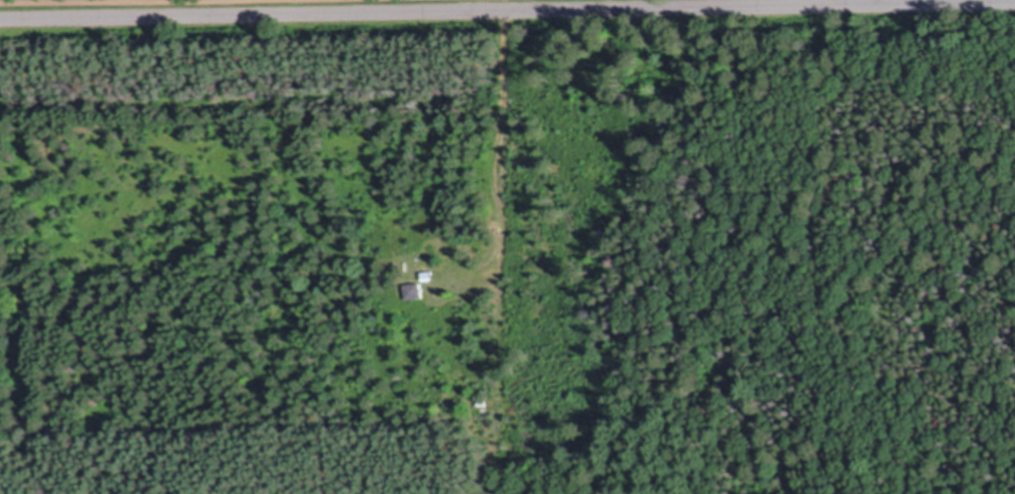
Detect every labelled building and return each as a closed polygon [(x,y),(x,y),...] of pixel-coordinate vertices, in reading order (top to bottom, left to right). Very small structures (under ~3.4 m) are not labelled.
[(412,301),(428,298),(426,284),(410,286),(412,301)]
